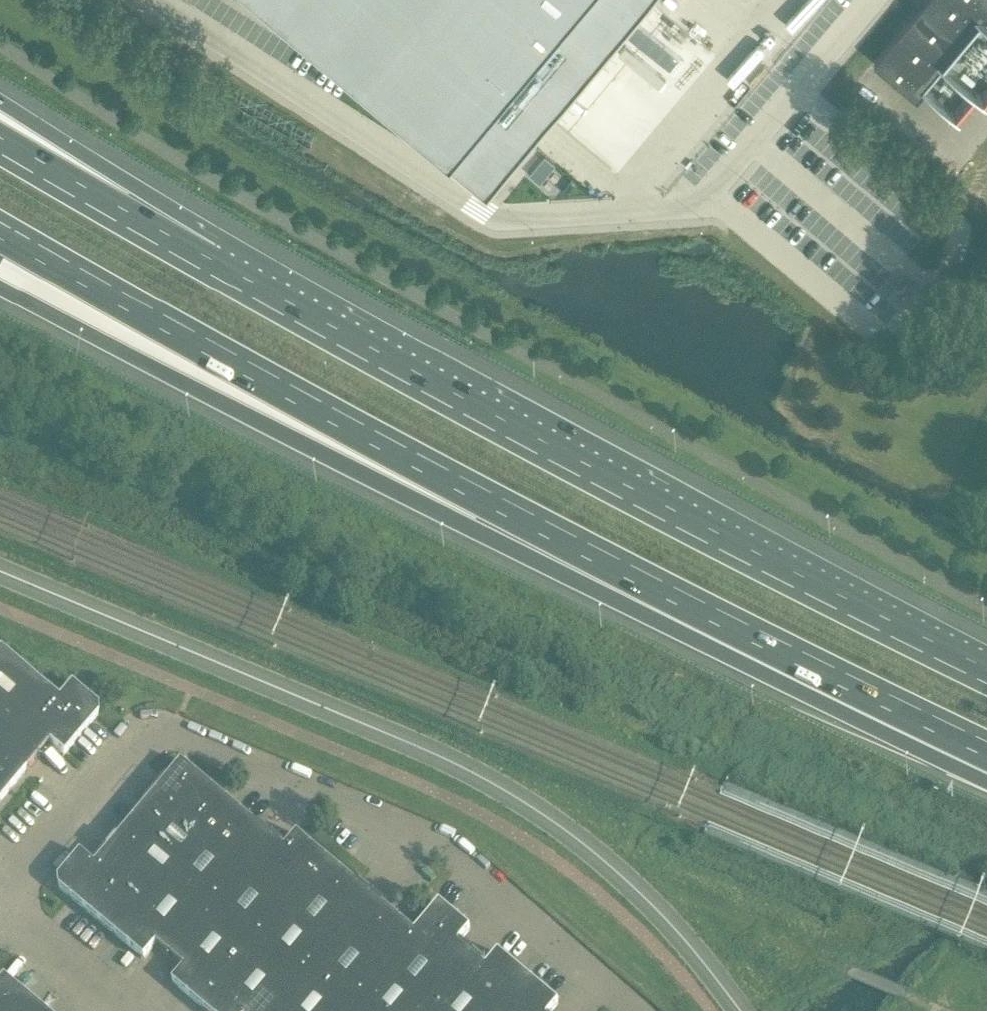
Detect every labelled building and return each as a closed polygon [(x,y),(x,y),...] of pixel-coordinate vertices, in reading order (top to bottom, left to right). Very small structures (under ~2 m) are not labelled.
[(648,0),(262,0),(472,176),(486,160),(502,174),(648,0)] [(874,61),(917,97),(925,88),(952,111),(973,86),(981,93),(986,85),(986,0),(926,0),(874,61)] [(25,772),(48,745),(63,757),(97,716),(96,708),(70,686),(58,701),(0,652),(0,802),(25,772)] [(459,946),(458,946),(456,944),(459,940),(462,941),(470,931),(439,905),(415,935),(384,909),(358,887),(297,836),(288,846),(285,851),(284,850),(258,828),(182,764),(167,781),(145,808),(118,840),(96,866),(95,867),(91,863),(81,855),(58,881),(59,889),(144,961),(153,951),(151,949),(155,945),(157,946),(158,947),(184,969),(185,970),(187,971),(183,976),(181,974),(172,984),(204,1010),(553,1010),(558,1005),(498,954),(490,965),(492,966),(488,971),(486,969),(485,968),(459,946)] [(1,979),(0,981),(0,1010),(39,1010),(1,979)]
